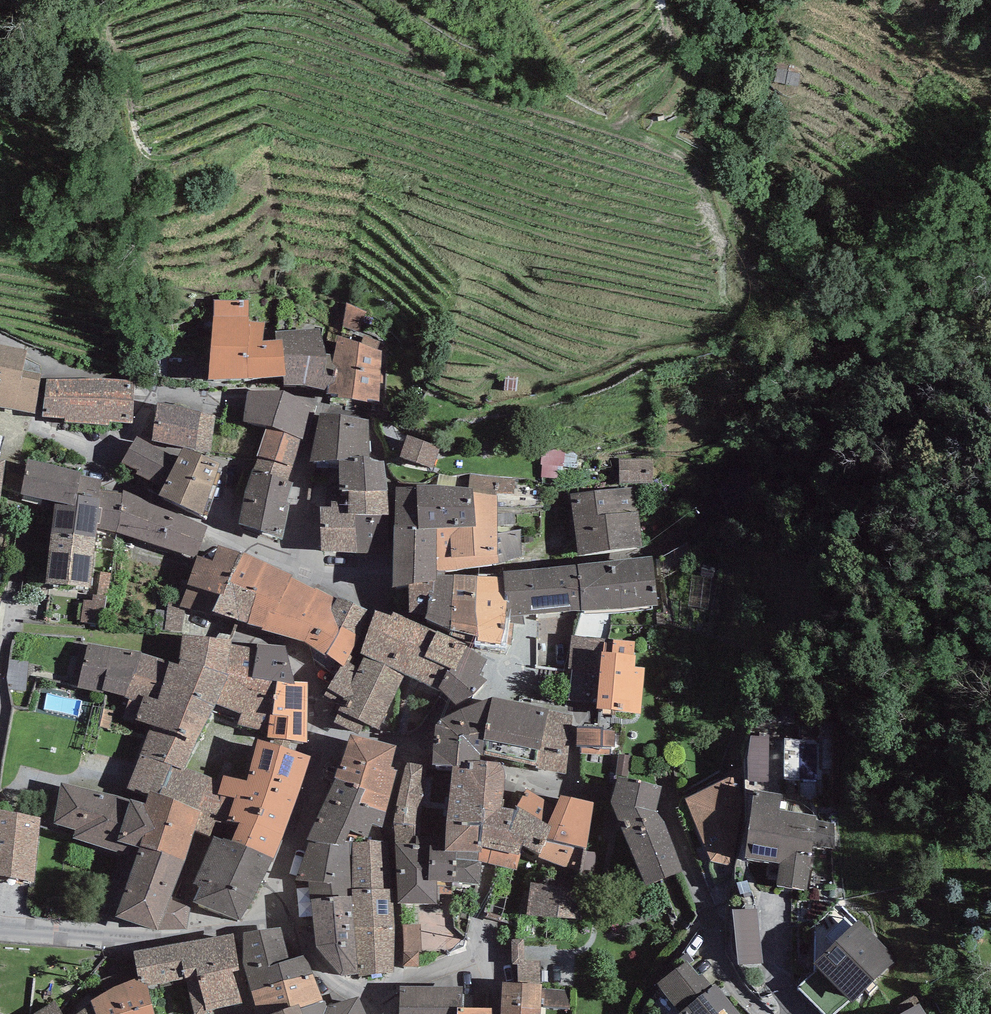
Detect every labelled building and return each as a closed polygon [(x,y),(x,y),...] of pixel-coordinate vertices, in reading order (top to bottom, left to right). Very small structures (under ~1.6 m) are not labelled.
[(798,75),(778,69),(776,76),(796,81),(798,75)] [(214,299),(208,379),(283,377),(286,376),(282,339),(276,340),(263,340),(264,323),(249,321),(249,301),(214,299)] [(366,312),(347,302),(342,327),(361,331),(366,312)] [(283,377),(284,385),(304,385),(328,390),(335,355),(326,354),(319,328),(276,331),(276,340),(282,339),(286,376),(283,377)] [(365,335),(362,343),(378,348),(380,341),(365,335)] [(362,343),(338,336),(335,355),(328,390),(327,394),(338,394),(338,398),(367,402),(368,398),(379,401),(383,350),(378,348),(362,343)] [(0,344),(0,407),(35,413),(40,373),(24,370),(27,350),(0,344)] [(134,380),(47,379),(43,416),(64,418),(64,422),(109,425),(109,421),(132,423),(134,380)] [(248,391),(244,421),(267,427),(303,439),(312,406),(283,391),(248,391)] [(158,403),(152,441),(211,452),(216,415),(158,403)] [(368,420),(320,413),(310,461),(339,460),(369,455),(368,420)] [(296,470),(303,439),(267,427),(256,457),(258,458),(296,470)] [(408,434),(400,457),(434,469),(441,446),(408,434)] [(163,487),(178,459),(137,436),(121,462),(138,470),(136,474),(163,487)] [(566,449),(541,447),(540,465),(543,465),(542,477),(558,478),(558,466),(564,467),(566,449)] [(163,487),(159,496),(202,515),(221,463),(183,448),(178,459),(163,487)] [(355,514),(389,514),(388,490),(384,461),(370,461),(369,455),(339,460),(340,490),(350,491),(348,502),(348,513),(355,514)] [(28,458),(22,493),(54,502),(75,505),(81,475),(82,472),(28,458)] [(253,469),(292,483),(296,470),(258,458),(253,469)] [(619,460),(619,483),(653,483),(653,459),(619,460)] [(253,469),(239,524),(282,538),(290,503),(287,503),(292,483),(253,469)] [(498,493),(514,493),(515,477),(472,473),(469,488),(473,489),(473,492),(497,495),(498,493)] [(54,502),(51,533),(96,538),(97,528),(117,532),(123,493),(101,491),(102,479),(81,475),(75,505),(54,502)] [(393,582),(392,588),(409,585),(437,580),(437,576),(445,575),(445,572),(445,570),(437,570),(437,528),(419,528),(416,485),(396,487),(393,582)] [(436,485),(416,485),(419,528),(437,528),(476,526),(473,492),(473,489),(469,488),(436,485)] [(635,487),(570,494),(579,556),(643,547),(635,487)] [(207,526),(124,490),(123,493),(117,532),(196,557),(196,556),(207,526)] [(437,570),(445,570),(459,569),(499,562),(498,535),(497,495),(473,492),(476,526),(437,528),(437,570)] [(321,551),(357,552),(355,514),(348,513),(348,502),(331,501),(331,506),(320,506),(321,551)] [(355,514),(357,552),(389,554),(389,514),(355,514)] [(499,562),(499,564),(522,557),(521,529),(498,535),(499,562)] [(96,538),(51,533),(45,583),(91,587),(96,538)] [(196,557),(188,584),(219,593),(226,595),(230,582),(244,552),(219,545),(213,561),(196,556),(196,557)] [(244,552),(230,582),(257,592),(247,624),(262,627),(262,630),(298,640),(306,643),(328,594),(300,581),(292,577),(293,575),(244,552)] [(577,564),(581,610),(658,605),(653,557),(577,564)] [(581,610),(577,564),(503,572),(503,577),(505,600),(507,600),(506,616),(581,610)] [(425,619),(450,629),(454,575),(445,575),(437,576),(437,580),(409,585),(409,613),(427,614),(425,619)] [(454,575),(450,629),(478,637),(479,637),(475,614),(477,576),(454,575)] [(479,637),(478,637),(477,641),(501,644),(506,616),(507,600),(505,600),(503,577),(477,576),(475,614),(479,637)] [(219,593),(211,611),(247,624),(257,592),(230,582),(226,595),(219,593)] [(328,594),(306,643),(324,655),(326,653),(341,665),(343,667),(347,662),(371,612),(339,596),(338,599),(328,594)] [(392,616),(376,611),(360,654),(365,656),(405,675),(440,690),(456,704),(474,694),(487,680),(480,675),(487,659),(466,648),(467,645),(437,630),(436,632),(394,612),(392,616)] [(183,635),(180,659),(226,673),(231,645),(232,640),(183,635)] [(601,652),(596,708),(641,713),(645,667),(635,667),(636,655),(633,655),(634,641),(604,638),(604,652),(601,652)] [(126,697),(141,652),(89,643),(80,688),(126,697)] [(257,649),(231,645),(226,673),(231,673),(216,705),(241,713),(237,725),(268,731),(270,714),(274,714),(276,682),(253,677),(257,649)] [(257,649),(253,677),(276,682),(295,684),(295,681),(285,645),(258,645),(257,649)] [(141,652),(126,697),(141,703),(135,720),(151,725),(140,754),(172,765),(185,771),(187,766),(216,705),(231,673),(226,673),(180,659),(178,664),(141,652)] [(379,730),(405,675),(365,656),(359,667),(347,662),(343,667),(341,665),(324,695),(341,704),(339,710),(379,730)] [(267,738),(308,743),(308,682),(295,681),(295,684),(276,682),(274,714),(270,714),(268,731),(267,738)] [(483,740),(492,697),(441,718),(436,726),(432,765),(453,765),(463,763),(465,760),(480,760),(480,754),(484,753),(486,741),(483,740)] [(549,709),(492,697),(483,740),(486,741),(484,753),(535,766),(537,749),(540,750),(549,709)] [(537,749),(535,766),(536,769),(567,774),(573,715),(549,709),(540,750),(537,749)] [(577,726),(576,747),(581,747),(581,753),(611,755),(611,747),(616,747),(614,731),(603,731),(604,727),(577,726)] [(396,746),(351,735),(335,779),(365,790),(359,805),(386,813),(397,771),(390,769),(396,746)] [(750,735),(749,780),(784,782),(786,737),(750,735)] [(222,781),(218,794),(229,797),(235,798),(228,820),(239,824),(232,843),(273,858),(284,835),(311,756),(259,739),(246,780),(224,776),(222,781)] [(140,754),(123,798),(145,804),(148,794),(149,790),(161,793),(172,765),(140,754)] [(618,754),(615,774),(627,776),(630,756),(618,754)] [(397,842),(445,844),(447,821),(480,822),(483,822),(502,806),(505,778),(505,770),(500,763),(486,762),(479,761),(474,763),(473,769),(459,769),(459,766),(452,767),(429,768),(422,765),(407,762),(395,822),(397,842)] [(222,781),(187,766),(185,771),(172,765),(161,793),(202,812),(195,831),(214,836),(229,797),(218,794),(222,781)] [(732,776),(685,799),(711,861),(732,865),(747,793),(732,776)] [(610,802),(647,886),(682,871),(663,823),(657,811),(658,804),(662,785),(618,777),(613,791),(610,802)] [(308,881),(311,899),(352,897),(352,890),(351,843),(357,834),(367,838),(373,824),(382,827),(386,813),(359,805),(365,790),(335,779),(306,840),(310,841),(296,881),(308,881)] [(136,857),(116,916),(157,930),(187,929),(191,904),(170,897),(195,831),(202,812),(161,793),(149,790),(148,794),(145,804),(123,798),(61,782),(55,822),(75,829),(72,838),(136,857)] [(586,848),(594,802),(561,795),(556,805),(527,789),(517,805),(548,824),(552,827),(547,839),(575,846),(586,848)] [(782,794),(755,790),(746,858),(779,863),(777,886),(807,890),(813,846),(835,849),(834,823),(816,819),(816,815),(814,815),(800,802),(781,798),(782,794)] [(445,851),(479,852),(478,861),(482,862),(516,870),(523,845),(540,853),(547,839),(552,827),(548,824),(517,805),(516,810),(502,806),(483,822),(480,822),(447,821),(445,844),(445,851)] [(0,809),(0,876),(34,882),(41,817),(0,809)] [(232,843),(214,836),(194,883),(199,886),(193,902),(240,921),(273,858),(232,843)] [(540,853),(538,857),(566,867),(575,846),(547,839),(540,853)] [(387,842),(351,843),(352,890),(388,889),(387,842)] [(480,885),(482,862),(478,861),(479,852),(445,851),(445,844),(397,842),(399,902),(440,903),(439,880),(480,885)] [(605,855),(583,852),(579,876),(604,877),(605,855)] [(582,891),(531,883),(528,917),(581,918),(582,891)] [(359,977),(394,973),(394,934),(391,889),(388,889),(352,890),(352,897),(358,974),(359,977)] [(316,947),(341,976),(358,974),(352,897),(311,899),(316,947)] [(733,909),(739,966),(763,965),(757,909),(733,909)] [(897,958),(859,919),(814,963),(851,1002),(897,958)] [(243,962),(246,973),(289,960),(281,927),(243,933),(243,962)] [(195,1013),(205,1013),(207,1013),(207,1011),(249,1002),(233,934),(178,944),(186,979),(195,1013)] [(525,939),(512,940),(513,964),(517,964),(526,964),(526,960),(525,939)] [(148,986),(186,979),(178,944),(133,951),(138,979),(148,986)] [(299,1005),(301,1009),(324,1000),(306,955),(289,960),(246,973),(257,1013),(274,1013),(299,1005)] [(517,964),(518,983),(540,984),(539,961),(526,960),(526,964),(517,964)] [(680,1013),(713,987),(702,973),(699,975),(687,960),(657,984),(680,1013)] [(148,986),(138,979),(112,988),(91,1001),(92,1003),(97,1013),(155,1013),(148,986)] [(502,982),(501,1013),(540,1013),(541,1006),(542,989),(542,984),(540,984),(518,983),(502,982)] [(679,1013),(680,1013),(740,1013),(716,985),(713,987),(680,1013),(679,1013)] [(457,1008),(464,1008),(463,987),(400,987),(399,1013),(457,1013),(457,1008)] [(542,989),(541,1006),(574,1008),(575,991),(542,989)] [(358,997),(327,1007),(324,1000),(301,1009),(303,1013),(366,1013),(358,997)] [(55,1000),(33,1013),(63,1013),(55,1000)] [(92,1003),(77,1013),(97,1013),(92,1003)] [(919,1003),(901,1013),(926,1013),(919,1003)] [(301,1009),(299,1005),(274,1013),(303,1013),(301,1009)]
